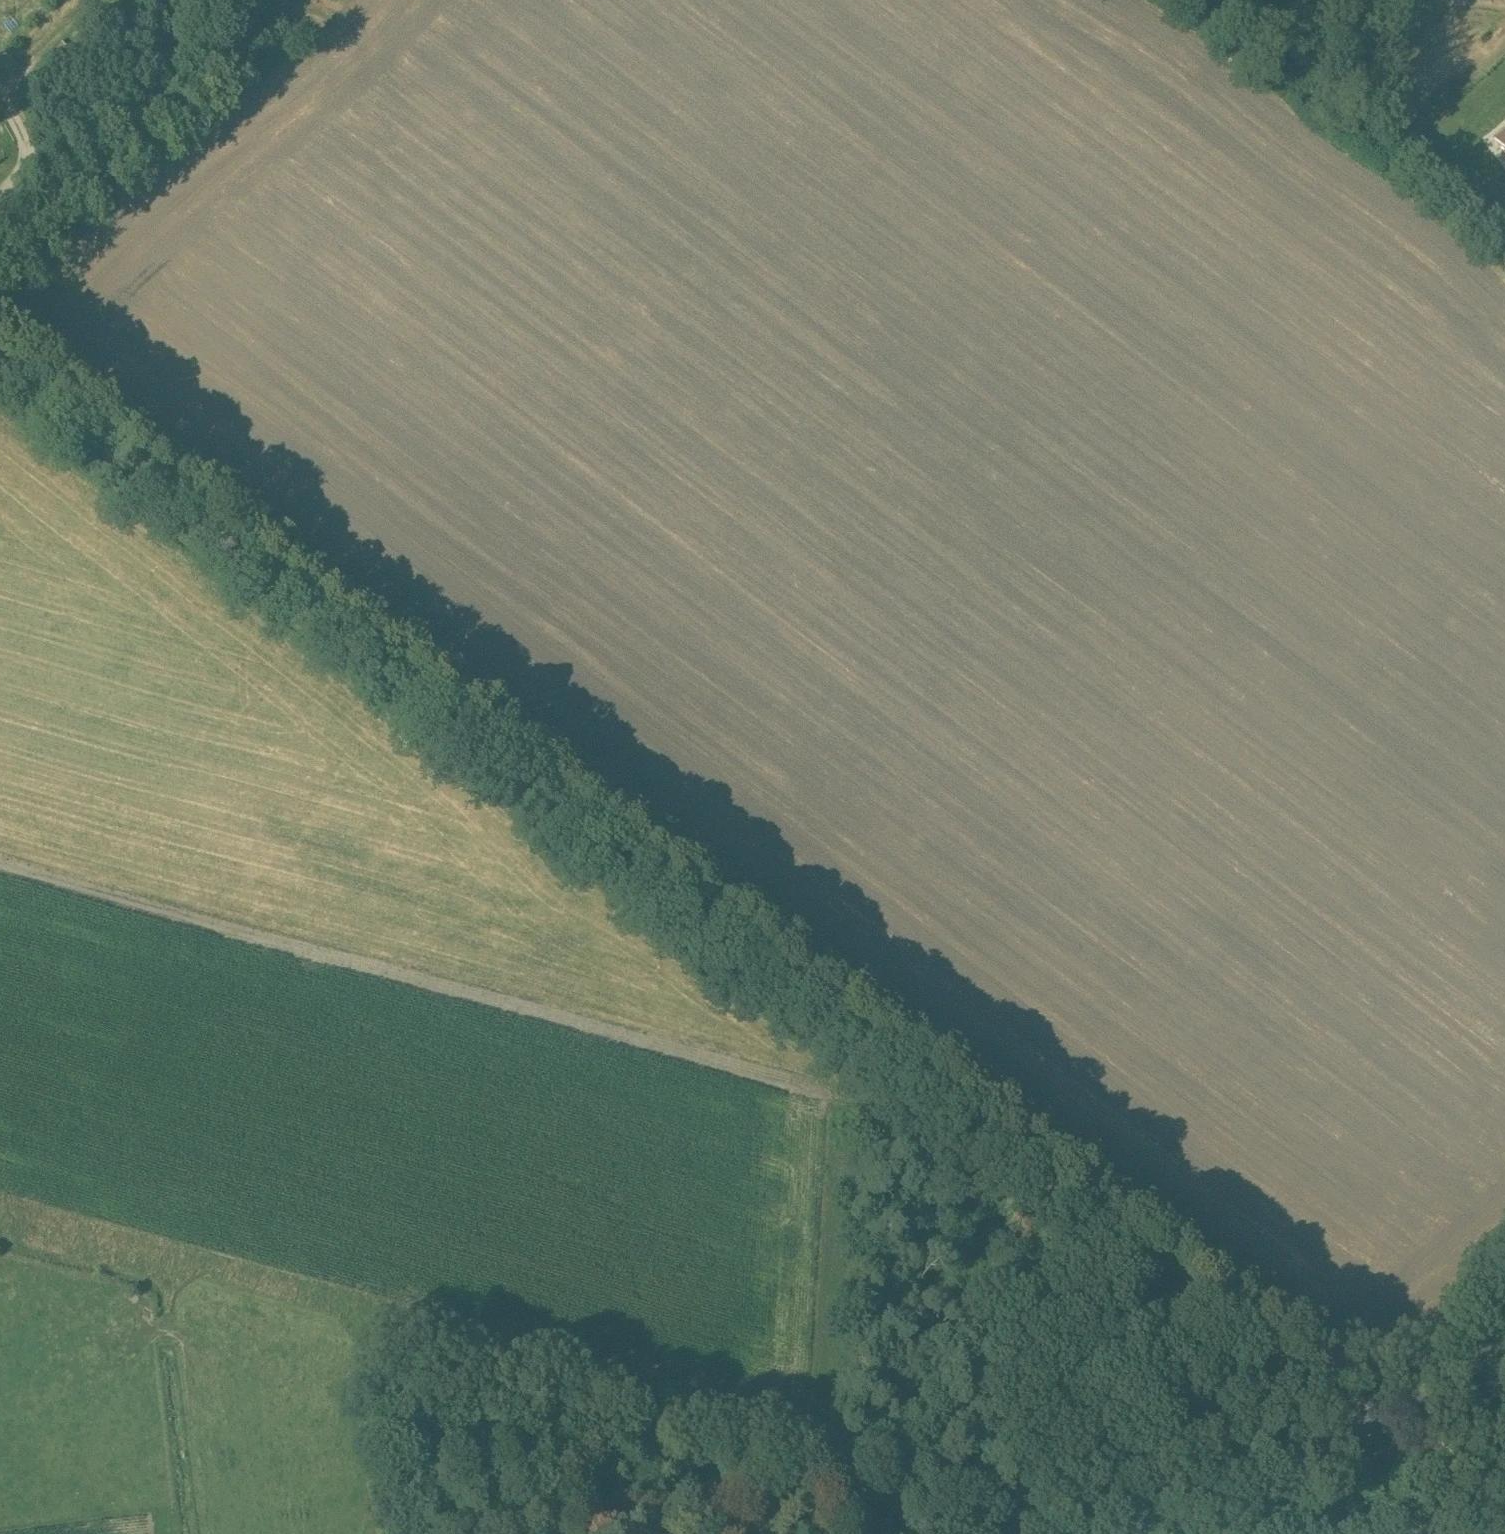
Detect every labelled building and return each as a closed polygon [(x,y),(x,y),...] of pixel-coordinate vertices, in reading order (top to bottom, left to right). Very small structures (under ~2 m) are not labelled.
[(1497,141),(1504,151),(1504,134),(1497,141)]
